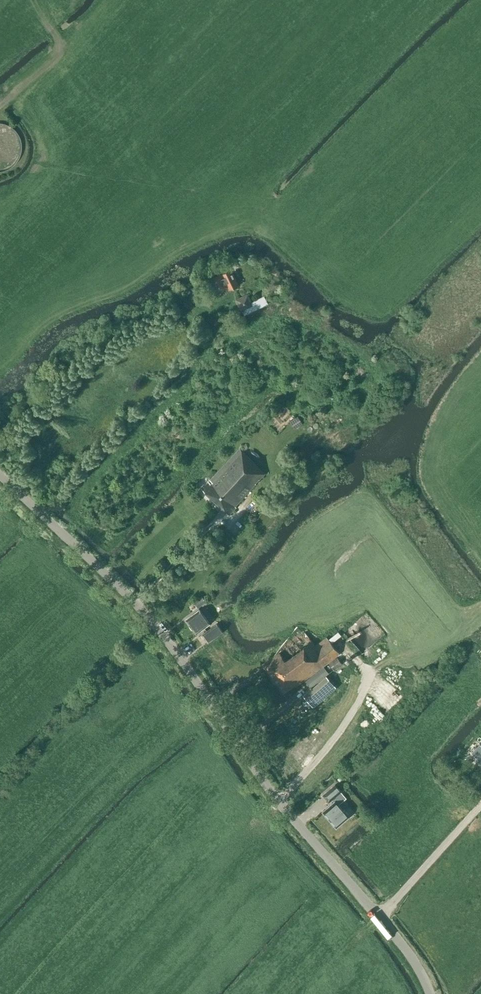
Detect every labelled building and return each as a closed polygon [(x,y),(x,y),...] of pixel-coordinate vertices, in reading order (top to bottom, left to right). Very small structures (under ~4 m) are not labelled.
[(0,171),(5,170),(9,168),(12,165),(15,162),(18,159),(20,155),(21,151),(21,146),(21,142),(20,138),(18,134),(15,130),(12,127),(8,125),(4,123),(0,122),(0,171)] [(223,274),(211,279),(217,292),(228,287),(229,291),(239,286),(232,270),(223,274)] [(252,302),(248,294),(235,300),(241,313),(243,312),(245,316),(258,309),(258,310),(268,304),(264,296),(252,302)] [(297,427),(305,420),(298,412),(290,418),(297,427)] [(265,473),(240,449),(202,489),(229,515),(257,485),(255,483),(259,479),(259,480),(265,473)] [(202,597),(199,599),(194,603),(198,608),(206,602),(202,597)] [(200,610),(186,620),(196,634),(206,627),(210,624),(200,610)] [(202,634),(203,635),(208,643),(223,632),(217,624),(202,634)] [(314,647),(304,633),(263,664),(268,671),(268,672),(284,693),(294,686),(295,687),(339,654),(331,643),(341,636),(338,632),(328,640),(327,637),(314,647)] [(342,664),(337,658),(329,663),(334,670),(342,664)] [(327,676),(303,696),(314,708),(337,688),(327,676)] [(480,755),(480,740),(472,749),(479,756),(480,755)] [(334,802),(323,812),(336,828),(349,817),(338,805),(346,798),(341,792),(342,791),(336,783),(322,795),(329,803),(332,800),(334,802)]
